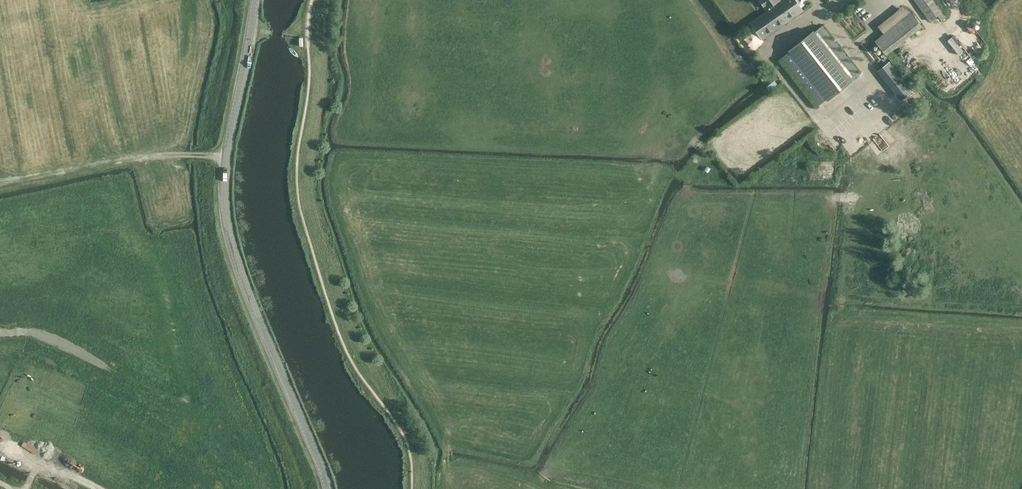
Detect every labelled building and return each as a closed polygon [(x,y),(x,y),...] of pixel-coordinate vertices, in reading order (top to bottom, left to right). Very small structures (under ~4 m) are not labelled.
[(766,8),(768,7),(770,10),(752,23),(762,38),(802,10),(795,0),(784,0),(781,2),(780,0),(760,0),(766,8)] [(930,21),(943,12),(935,0),(915,0),(930,21)] [(875,41),(886,54),(922,25),(911,12),(875,41)] [(860,73),(822,25),(814,31),(813,30),(788,50),(789,51),(781,57),(819,105),(827,99),(828,100),(853,80),(852,79),(860,73)] [(901,76),(889,62),(877,71),(889,86),(901,76)]
